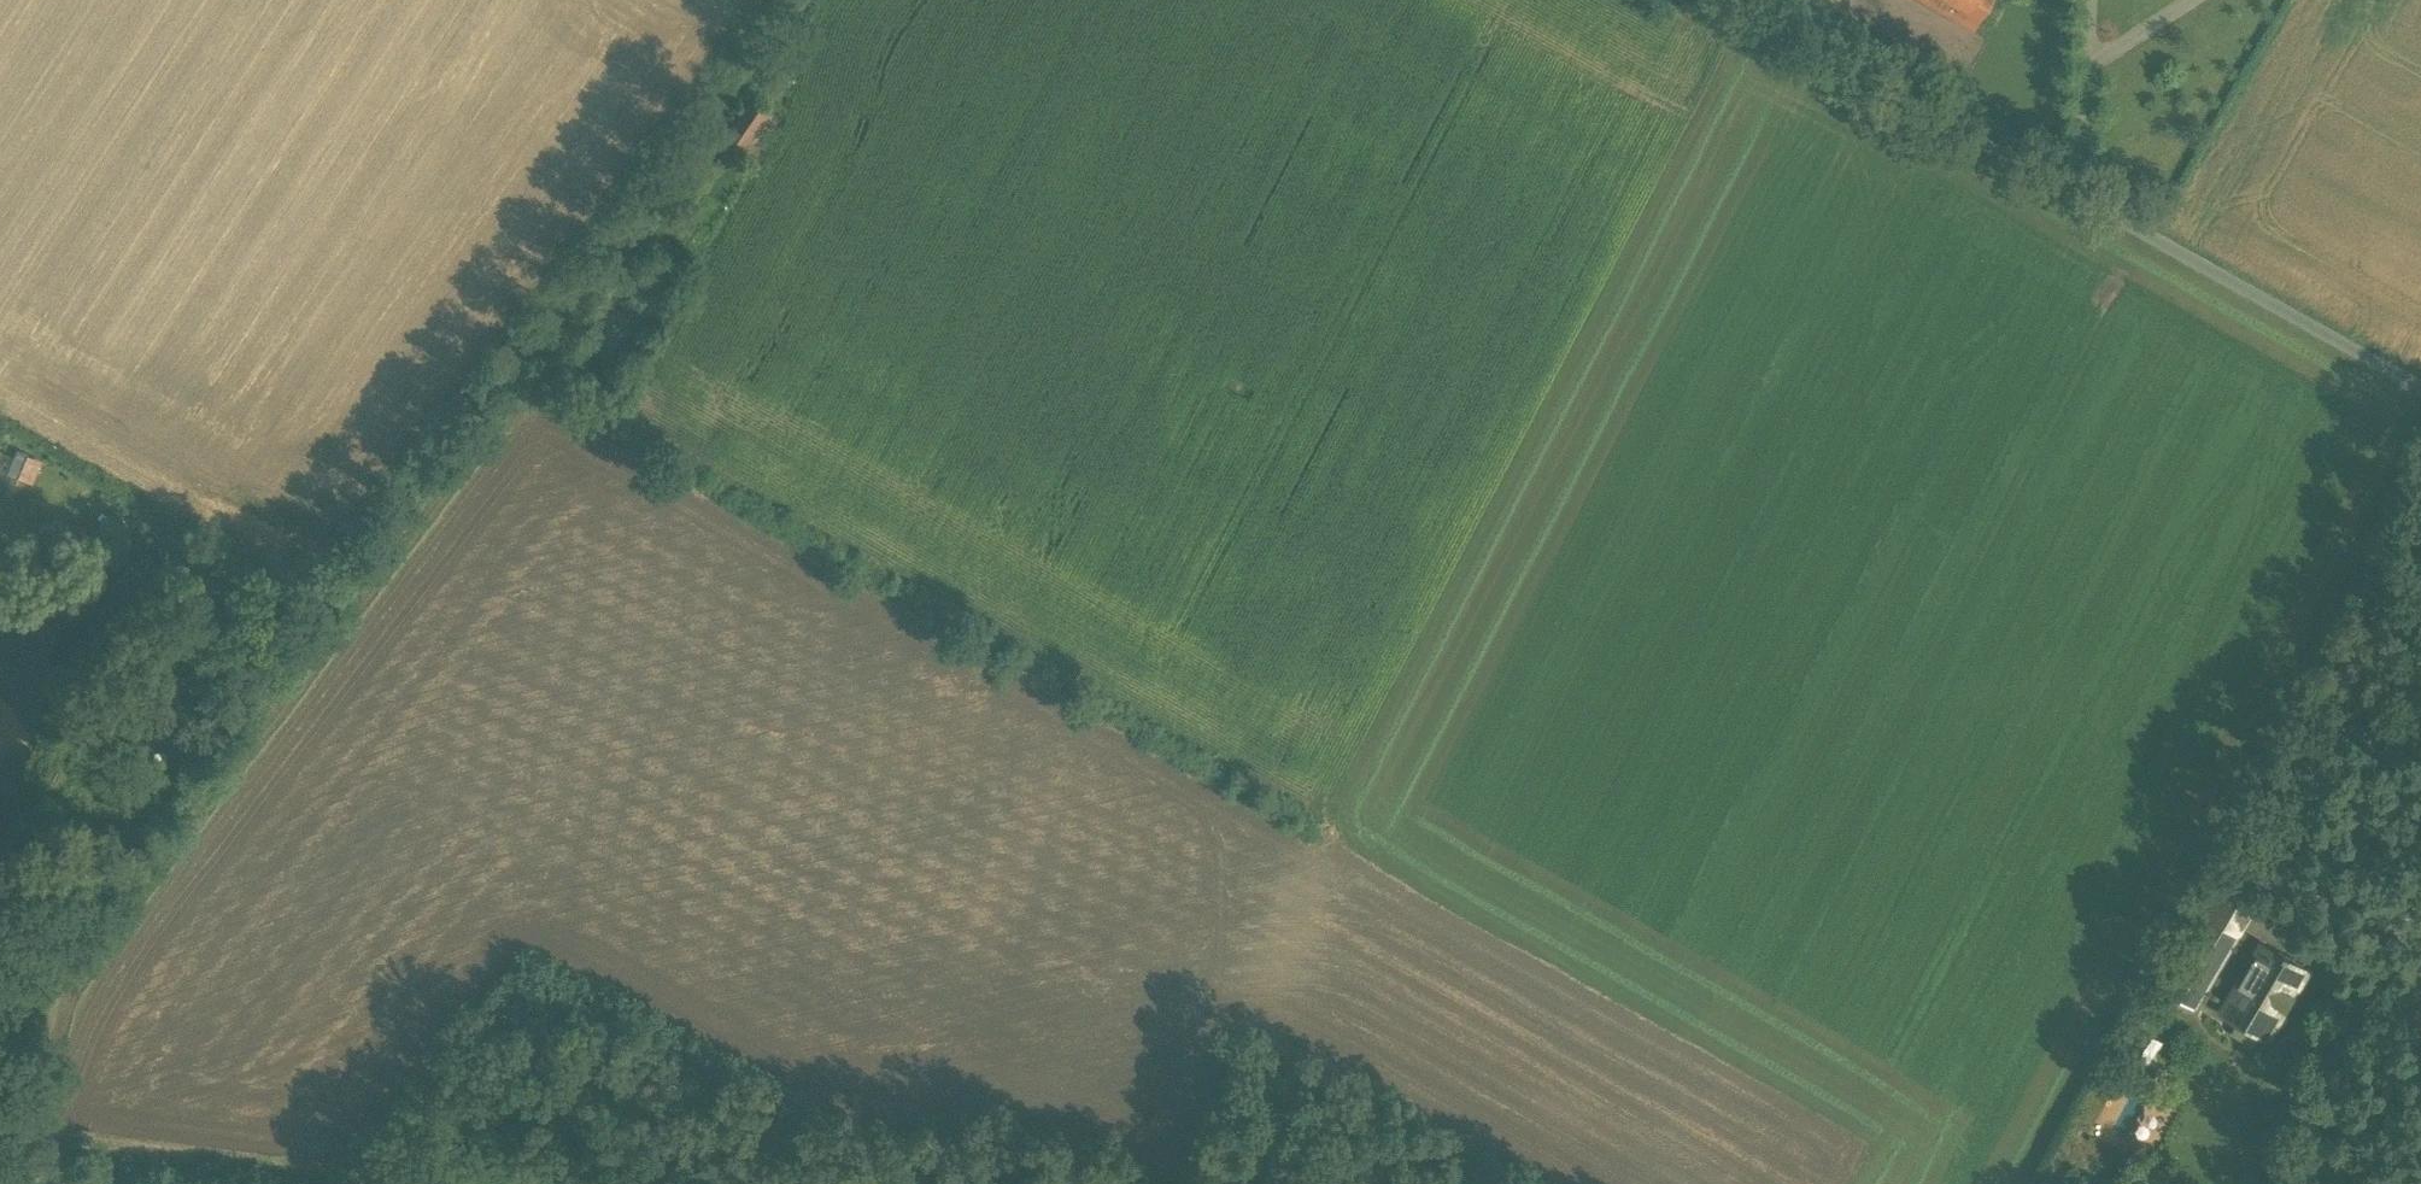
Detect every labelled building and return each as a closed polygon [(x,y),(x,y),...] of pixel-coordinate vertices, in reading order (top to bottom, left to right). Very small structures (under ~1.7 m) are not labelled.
[(1974,26),(1989,0),(1928,0),(1974,26)] [(728,131),(752,146),(772,114),(748,99),(728,131)] [(2208,914),(2173,975),(2204,993),(2239,932),(2208,914)] [(2282,956),(2260,943),(2220,1012),(2267,1039),(2307,971),(2286,958),(2288,956),(2283,953),(2282,956)] [(2143,1034),(2139,1057),(2157,1060),(2160,1037),(2143,1034)]
